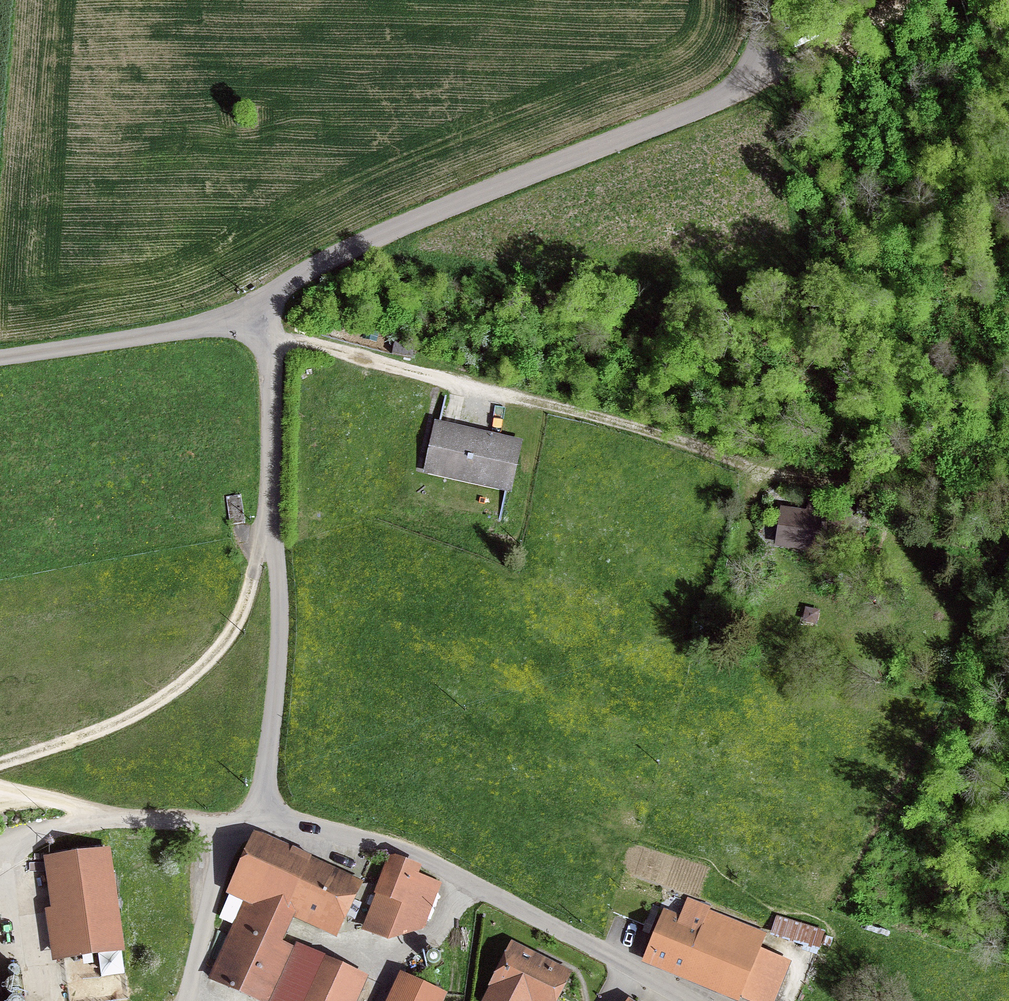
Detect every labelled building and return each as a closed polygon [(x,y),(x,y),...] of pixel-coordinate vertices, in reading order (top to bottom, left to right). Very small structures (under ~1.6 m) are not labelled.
[(523,439),(434,419),(422,473),(511,493),(523,439)] [(832,552),(840,499),(807,494),(805,509),(781,506),(775,544),(832,552)] [(254,829),(226,892),(244,900),(209,977),(263,1000),(268,1000),(293,946),(283,941),(294,917),(337,936),(363,878),(254,829)] [(45,907),(53,960),(125,950),(110,845),(43,855),(51,906),(45,907)] [(422,864),(389,852),(374,892),(376,893),(361,929),(387,940),(424,929),(441,882),(418,872),(422,864)] [(708,909),(709,906),(687,897),(680,914),(664,908),(642,961),(680,977),(708,909)] [(708,909),(680,977),(737,1000),(739,1000),(741,997),(750,1000),(774,1000),(791,960),(760,948),(766,934),(708,909)] [(776,917),(771,931),(816,947),(821,933),(776,917)] [(511,939),(488,985),(489,986),(482,1000),(557,1000),(572,970),(511,939)] [(293,946),(268,1000),(357,1000),(369,975),(325,955),(326,954),(296,941),(293,946)] [(442,993),(405,976),(394,1000),(438,1000),(442,993)]
